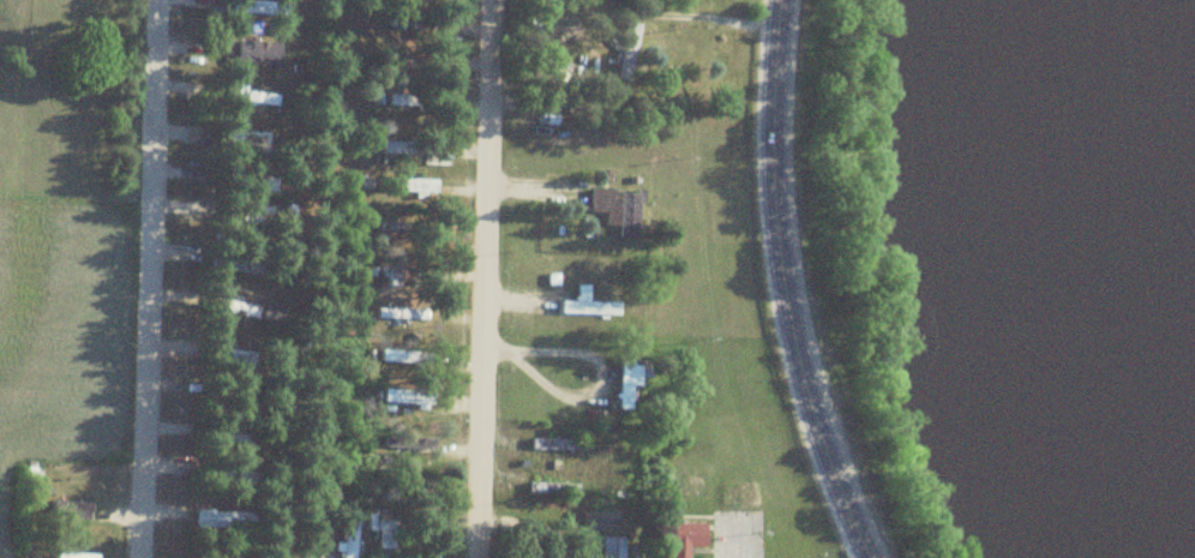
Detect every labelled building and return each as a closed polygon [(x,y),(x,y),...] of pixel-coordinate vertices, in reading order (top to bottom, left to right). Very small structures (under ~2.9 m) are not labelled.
[(272,1),(243,1),(243,13),(272,13),(272,1)] [(639,24),(627,22),(619,78),(630,80),(639,24)] [(237,67),(280,67),(280,41),(237,41),(237,67)] [(239,104),(276,104),(276,91),(239,91),(239,104)] [(415,154),(415,141),(384,141),(384,154),(415,154)] [(437,178),(395,178),(395,193),(437,193),(437,178)] [(590,210),(605,211),(605,224),(620,224),(619,235),(638,236),(639,189),(590,188),(590,210)] [(403,220),(376,224),(378,242),(406,238),(403,220)] [(382,264),(381,284),(404,285),(404,264),(382,264)] [(589,300),(589,284),(577,283),(577,299),(561,298),(561,315),(619,316),(620,300),(589,300)] [(257,318),(260,305),(222,298),(220,312),(257,318)] [(620,408),(645,408),(645,364),(620,364),(620,408)] [(429,405),(429,389),(384,389),(384,405),(429,405)] [(90,501),(52,501),(52,520),(90,520),(90,501)] [(197,531),(253,531),(253,512),(197,512),(197,531)] [(376,548),(395,548),(395,520),(376,520),(376,548)] [(706,523),(671,523),(671,557),(689,557),(689,547),(706,547),(706,523)] [(342,530),(342,557),(355,557),(355,530),(342,530)] [(625,537),(601,537),(601,557),(625,557),(625,537)]
